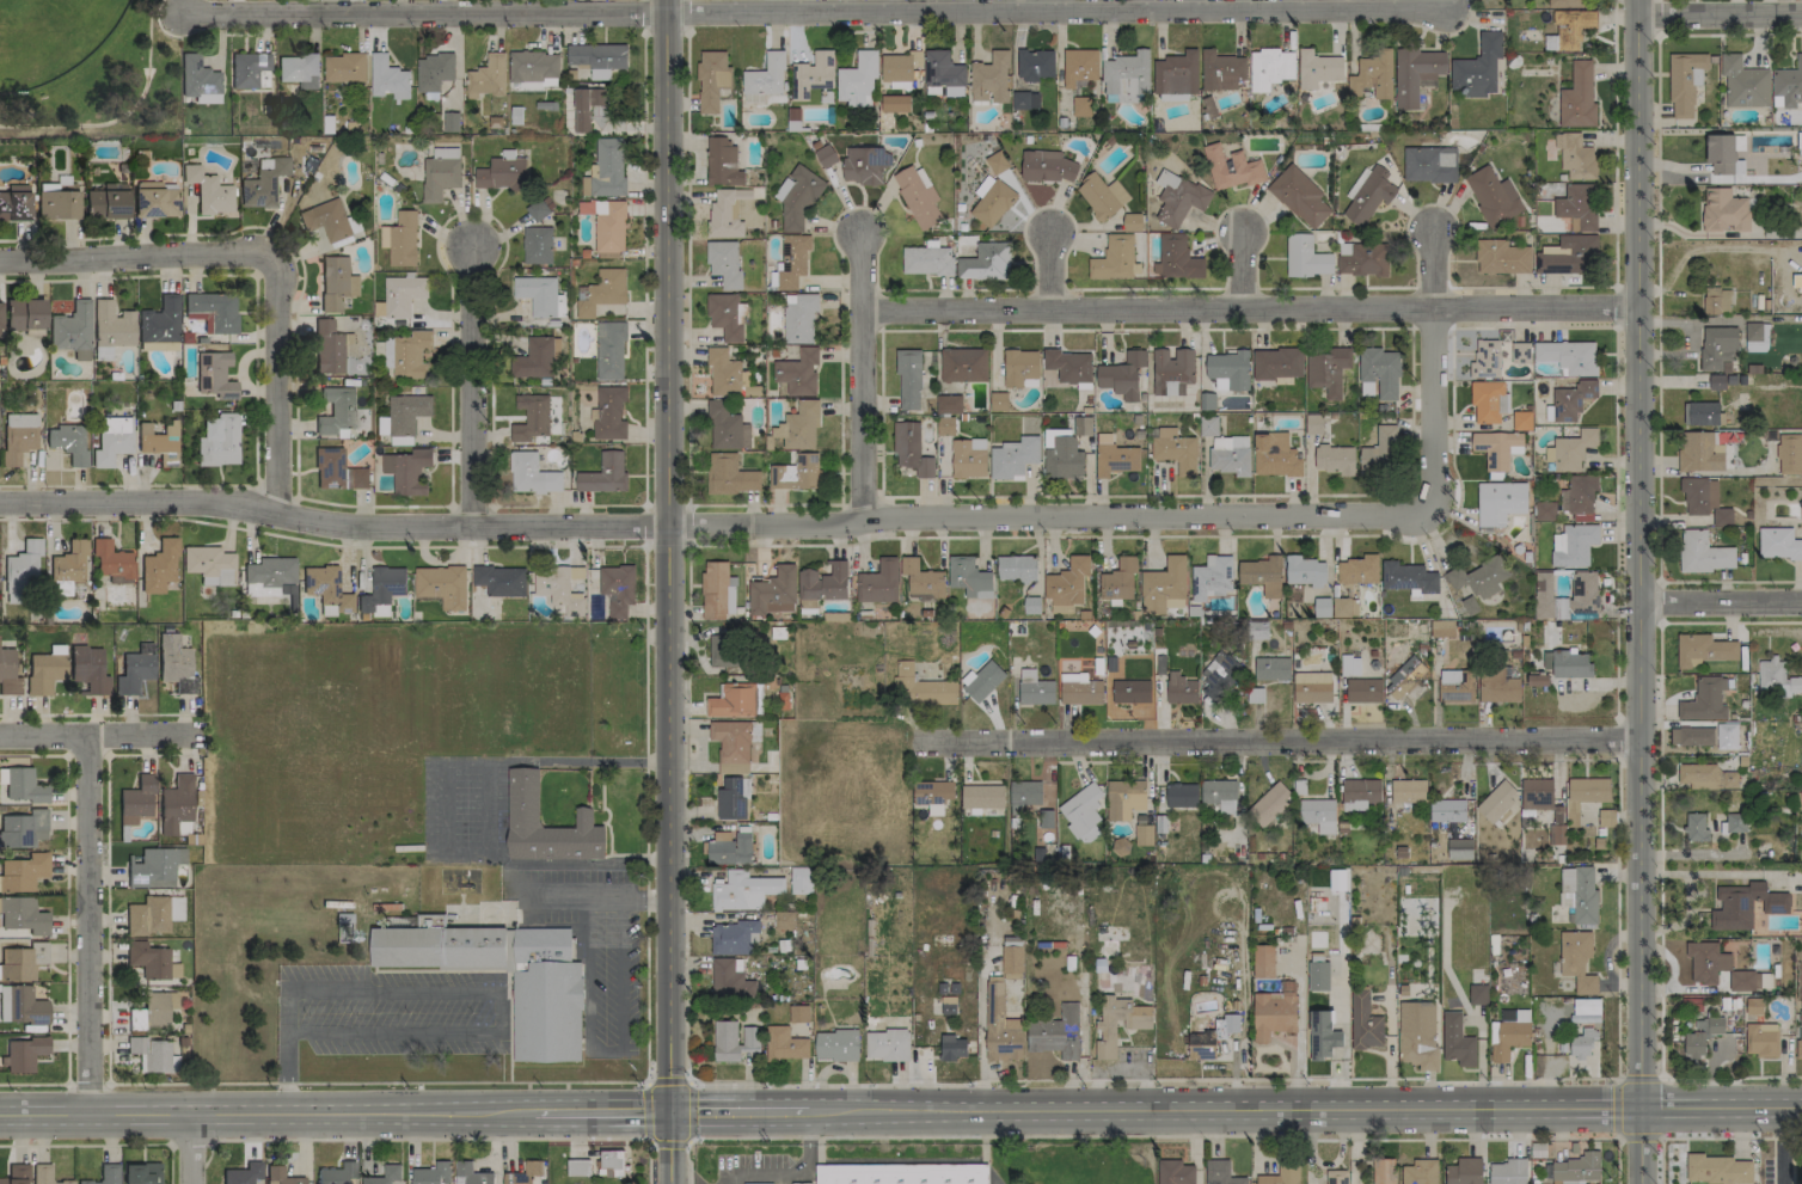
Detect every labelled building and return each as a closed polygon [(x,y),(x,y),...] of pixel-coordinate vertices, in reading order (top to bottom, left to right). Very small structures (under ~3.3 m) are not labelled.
[(1555,51),(1581,51),(1580,28),(1597,27),(1597,10),(1554,11),(1555,51)] [(1450,59),(1450,89),(1466,89),(1466,96),(1496,96),(1496,58),(1502,58),(1502,31),(1479,31),(1479,59),(1450,59)] [(627,45),(567,44),(566,63),(590,64),(589,79),(609,79),(610,69),(627,69),(627,45)] [(1148,48),(1135,48),(1135,57),(1103,57),(1103,102),(1149,101),(1148,48)] [(1198,94),(1197,48),(1184,48),(1184,56),(1163,56),(1163,60),(1153,60),(1153,94),(1198,94)] [(1246,80),(1246,56),(1215,56),(1215,48),(1202,48),(1201,90),(1237,90),(1237,80),(1246,80)] [(1298,48),(1299,90),(1317,89),(1317,81),(1343,80),(1343,56),(1312,57),(1312,48),(1298,48)] [(1391,48),(1376,49),(1377,58),(1357,58),(1358,75),(1347,76),(1347,97),(1361,97),(1361,87),(1373,87),(1373,99),(1392,99),(1391,48)] [(837,68),(836,100),(847,101),(847,107),(871,107),(871,79),(877,79),(877,50),(856,49),(856,68),(837,68)] [(783,51),(765,50),(765,71),(743,70),(742,102),(764,103),(764,94),(783,94),(783,51)] [(813,50),(813,63),(791,64),(792,100),(809,100),(809,88),(833,88),(832,50),(813,50)] [(880,55),(881,81),(912,81),(912,65),(921,64),(921,50),(908,50),(908,54),(880,55)] [(924,86),(965,86),(965,65),(949,65),(950,50),(925,50),(924,86)] [(1007,50),(990,50),(990,63),(971,62),(970,101),(990,101),(990,102),(1006,102),(1007,50)] [(1017,81),(1038,81),(1038,78),(1054,78),(1054,50),(1017,50),(1017,81)] [(1097,50),(1063,50),(1063,87),(1086,87),(1086,80),(1097,79),(1097,50)] [(1250,50),(1250,92),(1269,92),(1269,81),(1295,80),(1294,50),(1250,50)] [(1446,50),(1395,50),(1396,109),(1424,109),(1424,92),(1418,92),(1418,79),(1436,79),(1436,75),(1447,75),(1446,50)] [(699,114),(719,113),(718,88),(731,88),(731,66),(726,66),(726,51),(698,51),(699,114)] [(370,95),(393,95),(393,99),(410,99),(410,69),(387,69),(387,52),(371,52),(370,95)] [(465,69),(466,98),(477,98),(477,94),(505,94),(505,52),(486,52),(486,69),(465,69)] [(559,53),(509,52),(508,80),(558,80),(559,53)] [(219,69),(200,70),(199,53),(181,54),(182,97),(194,96),(194,103),(220,103),(219,69)] [(257,89),(257,70),(270,70),(270,54),(232,53),(231,88),(257,89)] [(1693,85),(1701,84),(1701,69),(1708,69),(1708,53),(1669,54),(1670,119),(1694,118),(1693,85)] [(1741,69),(1741,53),(1720,53),(1720,76),(1725,76),(1725,107),(1769,106),(1768,68),(1741,69)] [(1772,95),(1782,95),(1782,108),(1796,108),(1796,102),(1801,102),(1801,53),(1796,53),(1795,69),(1772,69),(1772,95)] [(278,55),(278,80),(319,79),(318,54),(278,55)] [(323,82),(365,83),(366,54),(324,54),(323,82)] [(417,92),(440,92),(440,80),(453,80),(453,54),(417,54),(417,92)] [(1559,127),(1594,126),(1593,59),(1571,60),(1572,89),(1559,89),(1559,127)] [(604,105),(604,89),(574,88),(573,132),(589,132),(590,105),(604,105)] [(1011,110),(1037,110),(1037,92),(1011,92),(1011,110)] [(881,112),(909,112),(909,95),(881,95),(881,112)] [(1087,97),(1073,97),(1072,114),(1086,114),(1087,97)] [(459,112),(444,112),(443,132),(459,132),(459,112)] [(1595,179),(1596,146),(1580,146),(1580,133),(1554,132),(1554,147),(1560,148),(1560,170),(1567,170),(1567,178),(1595,179)] [(1734,134),(1707,135),(1708,175),(1735,174),(1734,134)] [(707,185),(744,184),(744,170),(736,170),(736,145),(728,145),(728,136),(707,137),(707,185)] [(623,196),(624,138),(596,137),(595,164),(590,164),(589,195),(623,196)] [(1202,146),(1215,192),(1266,178),(1260,158),(1245,163),(1242,152),(1223,157),(1219,141),(1202,146)] [(823,169),(838,161),(828,143),(813,151),(823,169)] [(843,183),(885,184),(886,147),(843,147),(843,183)] [(1403,181),(1455,182),(1456,147),(1404,147),(1403,181)] [(441,203),(441,187),(459,187),(459,148),(433,148),(433,158),(422,158),(423,203),(441,203)] [(474,188),(525,188),(525,157),(515,157),(515,150),(501,150),(501,158),(489,158),(489,168),(474,168),(474,188)] [(984,158),(993,175),(1009,167),(1000,150),(984,158)] [(1061,151),(1022,150),(1021,179),(1076,181),(1077,161),(1060,160),(1061,151)] [(241,207),(276,206),(275,176),(290,175),(289,157),(257,158),(257,179),(240,179),(241,207)] [(922,231),(943,219),(933,203),(938,200),(915,161),(890,176),(922,231)] [(803,232),(803,221),(826,181),(794,162),(774,197),(781,202),(781,232),(803,232)] [(1312,231),(1331,211),(1319,198),(1323,194),(1290,162),(1266,187),(1312,231)] [(197,183),(198,214),(233,213),(233,185),(217,185),(216,175),(200,175),(200,164),(182,165),(182,183),(197,183)] [(1340,212),(1360,227),(1381,201),(1386,205),(1398,190),(1385,179),(1389,173),(1378,164),(1340,212)] [(1463,178),(1491,228),(1525,210),(1507,178),(1498,182),(1488,164),(1463,178)] [(1213,192),(1161,168),(1154,183),(1163,187),(1157,199),(1163,202),(1155,219),(1177,230),(1189,205),(1204,212),(1213,192)] [(1075,187),(1100,222),(1131,200),(1116,179),(1105,186),(1095,172),(1075,187)] [(969,211),(989,229),(1018,196),(993,174),(976,193),(981,198),(969,211)] [(135,217),(178,216),(177,181),(134,183),(135,217)] [(128,183),(104,183),(104,191),(86,191),(86,218),(127,218),(128,183)] [(1594,183),(1564,184),(1565,198),(1553,198),(1554,218),(1570,217),(1571,231),(1597,230),(1594,183)] [(30,220),(29,184),(7,184),(8,192),(0,192),(0,220),(30,220)] [(1749,197),(1730,197),(1730,187),(1703,187),(1703,231),(1748,231),(1749,197)] [(752,190),(715,189),(714,203),(708,203),(708,237),(743,237),(743,221),(731,220),(732,199),(751,199),(752,190)] [(37,219),(78,218),(78,190),(37,191),(37,219)] [(298,212),(305,231),(321,225),(328,243),(351,235),(338,198),(298,212)] [(624,252),(625,201),(594,200),(593,251),(624,252)] [(380,226),(379,247),(388,248),(388,265),(416,266),(417,210),(396,210),(396,226),(380,226)] [(1141,214),(1123,213),(1123,230),(1141,231),(1141,214)] [(551,264),(552,228),(523,227),(522,263),(551,264)] [(1132,278),(1133,234),(1105,233),(1105,258),(1088,258),(1088,277),(1132,278)] [(1159,263),(1153,262),(1152,276),(1204,277),(1205,258),(1186,257),(1187,234),(1159,233),(1159,263)] [(1287,276),(1333,275),(1333,253),(1312,253),(1312,233),(1286,234),(1287,276)] [(798,290),(797,275),(808,275),(807,235),(781,235),(782,262),(776,262),(777,291),(798,290)] [(1597,235),(1558,235),(1558,248),(1535,248),(1535,273),(1588,273),(1588,258),(1597,259),(1597,235)] [(1531,273),(1531,246),(1507,246),(1507,240),(1476,239),(1476,272),(1531,273)] [(737,241),(707,242),(708,275),(721,275),(721,290),(742,289),(741,271),(737,271),(737,241)] [(957,258),(956,278),(1008,279),(1008,243),(976,242),(976,258),(957,258)] [(1387,243),(1337,244),(1338,275),(1388,275),(1387,243)] [(902,273),(952,274),(953,247),(902,246),(902,273)] [(349,256),(321,257),(322,313),(342,313),(341,296),(359,296),(358,275),(349,275),(349,256)] [(625,303),(625,268),(597,268),(597,285),(576,285),(576,319),(595,319),(595,304),(625,303)] [(1792,287),(1801,287),(1801,274),(1792,274),(1792,287)] [(384,318),(410,317),(410,298),(427,297),(427,276),(384,277),(384,318)] [(555,277),(513,278),(513,297),(530,297),(531,318),(556,318),(555,277)] [(1732,313),(1731,288),(1703,289),(1704,314),(1732,313)] [(138,342),(179,342),(178,293),(159,294),(159,310),(138,310),(138,342)] [(235,333),(236,294),(185,293),(185,312),(208,312),(207,333),(235,333)] [(565,318),(565,294),(557,293),(556,318),(565,318)] [(736,294),(707,294),(708,328),(722,327),(723,343),(741,342),(741,318),(744,318),(744,303),(736,303),(736,294)] [(812,344),(813,313),(818,313),(818,294),(784,294),(784,343),(812,344)] [(6,329),(44,330),(45,300),(6,299),(6,329)] [(91,299),(72,299),(72,315),(49,315),(49,349),(73,349),(73,360),(90,360),(91,299)] [(94,360),(111,359),(111,345),(135,345),(134,310),(115,310),(114,299),(93,299),(94,360)] [(315,372),(342,373),(343,333),(333,333),(334,319),(316,318),(315,372)] [(624,379),(623,322),(596,322),(597,380),(624,379)] [(1745,350),(1766,350),(1766,323),(1745,323),(1745,350)] [(1737,327),(1701,328),(1701,371),(1731,371),(1731,352),(1738,351),(1737,327)] [(393,377),(427,378),(427,362),(420,362),(421,349),(432,349),(432,331),(410,330),(410,336),(394,336),(393,377)] [(510,356),(509,377),(552,377),(553,358),(559,358),(559,337),(527,336),(527,356),(510,356)] [(392,338),(385,338),(384,368),(392,368),(392,338)] [(1499,339),(1475,340),(1476,361),(1469,361),(1469,377),(1501,377),(1499,339)] [(1530,363),(1530,342),(1511,343),(1511,364),(1530,363)] [(1533,342),(1534,361),(1558,361),(1558,369),(1565,369),(1565,375),(1595,375),(1595,342),(1533,342)] [(711,395),(740,395),(740,360),(728,361),(727,346),(706,347),(706,365),(711,365),(711,395)] [(773,361),(772,382),(786,382),(786,395),(815,396),(816,364),(817,364),(818,347),(798,346),(798,361),(773,361)] [(1398,352),(1382,352),(1382,347),(1358,348),(1359,381),(1377,381),(1378,400),(1399,400),(1398,352)] [(987,382),(988,349),(941,348),(940,381),(987,382)] [(1193,384),(1193,349),(1174,348),(1174,359),(1168,359),(1168,349),(1153,349),(1153,395),(1165,395),(1165,381),(1177,381),(1176,395),(1184,395),(1184,383),(1193,384)] [(1341,400),(1341,368),(1351,368),(1351,348),(1306,348),(1307,387),(1326,387),(1326,400),(1341,400)] [(1138,401),(1137,367),(1146,367),(1146,349),(1125,349),(1125,364),(1096,365),(1096,388),(1112,387),(1113,393),(1122,393),(1122,402),(1138,401)] [(1205,354),(1205,378),(1228,378),(1228,391),(1248,391),(1248,349),(1236,349),(1236,354),(1205,354)] [(1253,349),(1253,378),(1303,378),(1302,349),(1253,349)] [(921,350),(898,350),(897,409),(920,409),(921,350)] [(1022,387),(1022,378),(1040,377),(1039,350),(1003,350),(1003,387),(1022,387)] [(1043,352),(1043,369),(1057,369),(1057,383),(1091,382),(1090,351),(1043,352)] [(237,399),(237,381),(223,381),(224,366),(231,366),(231,353),(197,352),(197,392),(216,392),(216,399),(237,399)] [(1725,375),(1708,374),(1708,389),(1725,390),(1725,375)] [(1552,389),(1553,422),(1579,421),(1579,398),(1597,398),(1597,379),(1575,380),(1575,388),(1552,389)] [(1498,394),(1505,394),(1505,381),(1472,382),(1472,423),(1498,423),(1498,394)] [(330,402),(330,416),(315,416),(315,435),(346,436),(347,428),(354,428),(355,388),(321,386),(320,402),(330,402)] [(626,386),(597,386),(597,409),(592,409),(592,439),(626,439),(626,420),(622,420),(622,402),(626,402),(626,386)] [(990,411),(1006,412),(1007,392),(990,392),(990,411)] [(1215,409),(1215,393),(1200,393),(1200,410),(1215,409)] [(432,416),(432,395),(389,395),(389,435),(414,435),(414,416),(432,416)] [(549,395),(515,395),(515,409),(525,409),(525,424),(510,424),(509,441),(531,442),(531,435),(548,435),(549,395)] [(961,395),(936,395),(936,413),(961,413),(961,395)] [(1498,395),(1499,414),(1508,413),(1507,395),(1498,395)] [(783,449),(818,448),(817,399),(797,399),(797,413),(784,413),(784,424),(771,425),(771,438),(783,438),(783,449)] [(750,448),(750,424),(741,424),(741,414),(727,414),(727,400),(709,400),(709,448),(750,448)] [(1718,402),(1683,402),(1683,425),(1719,425),(1718,402)] [(1531,411),(1513,411),(1512,429),(1531,430),(1531,411)] [(238,413),(216,413),(216,418),(203,419),(203,437),(196,437),(197,465),(238,464),(238,413)] [(37,414),(4,414),(3,467),(21,467),(21,449),(37,449),(37,414)] [(1322,434),(1323,414),(1306,414),(1306,434),(1322,434)] [(113,467),(112,453),(131,453),(131,416),(98,417),(98,449),(92,449),(92,468),(113,467)] [(954,417),(937,417),(937,435),(954,435),(954,417)] [(1066,433),(1091,432),(1091,417),(1065,418),(1066,433)] [(1200,436),(1217,436),(1217,417),(1200,417),(1200,436)] [(138,423),(138,452),(159,452),(160,467),(178,467),(177,421),(163,422),(163,434),(151,434),(150,422),(138,423)] [(933,477),(933,456),(919,456),(919,422),(893,422),(893,452),(896,452),(896,465),(901,465),(901,466),(905,466),(905,467),(911,467),(911,466),(913,466),(913,467),(915,468),(915,477),(933,477)] [(1360,471),(1396,470),(1396,424),(1378,425),(1377,444),(1373,446),(1372,447),(1360,448),(1360,471)] [(69,467),(85,467),(84,425),(46,426),(47,450),(69,449),(69,467)] [(1195,477),(1195,437),(1178,436),(1178,443),(1175,443),(1175,436),(1176,436),(1176,427),(1157,427),(1158,437),(1151,437),(1151,459),(1159,458),(1160,460),(1163,460),(1163,458),(1175,459),(1175,461),(1177,461),(1177,477),(1195,477)] [(1596,428),(1598,446),(1583,446),(1583,459),(1580,459),(1579,471),(1553,471),(1555,461),(1545,461),(1545,447),(1553,448),(1553,437),(1579,437),(1579,428),(1596,428)] [(1083,450),(1083,473),(1071,474),(1069,477),(1061,477),(1062,474),(1044,476),(1043,448),(1043,429),(1069,429),(1069,435),(1072,435),(1075,438),(1075,450),(1083,450)] [(1301,476),(1301,458),(1295,458),(1295,448),(1287,449),(1287,431),(1268,433),(1268,434),(1254,435),(1254,473),(1286,473),(1286,476),(1301,476)] [(1724,470),(1724,444),(1713,445),(1713,431),(1677,431),(1678,471),(1724,470)] [(1139,470),(1140,447),(1115,447),(1114,443),(1110,443),(1110,433),(1097,434),(1097,447),(1096,447),(1096,478),(1107,478),(1107,471),(1139,470)] [(1508,453),(1522,453),(1522,433),(1471,433),(1471,450),(1484,450),(1485,471),(1508,471),(1508,453)] [(1801,434),(1778,434),(1777,474),(1801,474),(1801,434)] [(1038,462),(1038,435),(1019,436),(1019,442),(1001,442),(1000,447),(991,448),(991,478),(1011,478),(1012,474),(1023,474),(1023,464),(1038,462)] [(1250,477),(1249,447),(1248,447),(1248,436),(1230,436),(1230,437),(1213,437),(1212,447),(1208,447),(1208,468),(1220,467),(1220,472),(1234,472),(1234,476),(1250,477)] [(986,476),(985,438),(969,437),(969,440),(951,440),(951,477),(967,477),(967,476),(986,476)] [(1354,476),(1354,447),(1329,447),(1328,443),(1317,443),(1317,447),(1314,447),(1314,467),(1325,467),(1325,471),(1340,471),(1340,476),(1354,476)] [(368,467),(343,468),(343,447),(315,448),(316,489),(368,488),(368,467)] [(381,455),(381,473),(393,473),(393,496),(427,495),(427,482),(419,483),(419,467),(432,466),(431,448),(411,448),(411,454),(381,455)] [(600,450),(599,473),(575,472),(575,491),(624,491),(625,450),(600,450)] [(562,471),(537,471),(537,451),(510,451),(511,492),(562,491),(562,471)] [(761,471),(737,471),(737,452),(707,453),(708,493),(762,492),(761,471)] [(795,465),(769,465),(769,489),(820,488),(820,453),(795,453),(795,465)] [(1598,476),(1568,475),(1567,489),(1560,489),(1559,511),(1593,513),(1593,491),(1598,491),(1598,476)] [(1716,478),(1679,479),(1680,492),(1685,492),(1685,514),(1712,514),(1713,526),(1732,526),(1732,508),(1717,509),(1716,478)] [(1478,482),(1478,527),(1504,527),(1505,513),(1527,513),(1527,483),(1478,482)] [(1535,521),(1555,520),(1554,502),(1535,502),(1535,521)] [(1551,534),(1552,566),(1588,566),(1588,544),(1598,544),(1598,524),(1563,525),(1563,533),(1551,534)] [(1793,540),(1793,527),(1758,527),(1758,559),(1801,558),(1801,540),(1793,540)] [(1680,571),(1735,570),(1734,547),(1706,547),(1706,529),(1680,529),(1680,571)] [(141,555),(142,593),(164,593),(164,582),(176,581),(176,537),(159,537),(159,554),(141,555)] [(4,555),(5,603),(19,602),(19,589),(37,588),(36,556),(43,556),(42,538),(23,538),(23,555),(4,555)] [(85,538),(68,539),(68,555),(50,555),(51,581),(86,581),(85,538)] [(108,583),(133,584),(134,552),(111,551),(111,538),(94,538),(94,574),(109,575),(108,583)] [(220,547),(183,546),(182,572),(200,572),(200,585),(233,585),(233,552),(220,552),(220,547)] [(1141,571),(1141,614),(1165,615),(1165,607),(1185,608),(1186,555),(1166,554),(1166,571),(1141,571)] [(1262,598),(1280,598),(1281,555),(1268,554),(1267,561),(1238,560),(1238,584),(1263,584),(1262,598)] [(1378,554),(1362,554),(1361,560),(1337,560),(1337,583),(1378,584),(1378,554)] [(1036,555),(996,556),(997,579),(1022,578),(1022,581),(1037,581),(1036,555)] [(1090,555),(1069,555),(1069,573),(1043,573),(1044,599),(1050,598),(1050,613),(1072,613),(1072,605),(1083,604),(1082,575),(1090,575),(1090,555)] [(1191,566),(1191,598),(1231,599),(1232,555),(1206,555),(1206,566),(1191,566)] [(1286,555),(1286,585),(1326,584),(1326,560),(1302,560),(1302,555),(1286,555)] [(1453,589),(1468,582),(1478,601),(1500,590),(1497,582),(1509,576),(1499,555),(1464,572),(1460,565),(1445,572),(1453,589)] [(856,573),(857,602),(897,601),(896,556),(878,556),(878,573),(856,573)] [(907,574),(908,600),(945,599),(944,571),(918,571),(918,556),(900,556),(901,574),(907,574)] [(949,587),(964,587),(965,598),(992,597),(992,571),(975,572),(974,556),(948,556),(949,587)] [(1099,572),(1100,599),(1135,599),(1134,556),(1117,556),(1118,572),(1099,572)] [(244,596),(278,595),(278,582),(295,582),(295,557),(258,558),(258,564),(244,564),(244,596)] [(847,599),(846,560),(830,560),(830,575),(818,576),(817,569),(798,570),(799,608),(816,607),(816,600),(847,599)] [(1381,588),(1420,589),(1420,593),(1438,594),(1439,572),(1424,571),(1424,565),(1397,565),(1397,560),(1382,560),(1381,588)] [(727,561),(703,561),(702,619),(726,619),(727,561)] [(749,580),(749,615),(765,615),(765,603),(796,603),(796,563),(776,563),(775,580),(749,580)] [(584,565),(534,566),(534,595),(550,595),(550,605),(565,605),(565,616),(583,616),(583,593),(569,593),(569,580),(585,580),(584,565)] [(353,613),(352,594),(338,594),(338,566),(302,567),(303,594),(319,594),(320,614),(353,613)] [(466,611),(465,566),(414,567),(415,597),(442,597),(442,611),(466,611)] [(526,596),(525,566),(472,567),(472,585),(486,585),(486,597),(526,596)] [(599,566),(599,595),(608,594),(609,620),(627,620),(627,604),(634,604),(634,566),(599,566)] [(406,594),(406,567),(372,567),(372,595),(357,595),(357,615),(390,615),(390,594),(406,594)] [(1597,612),(1597,571),(1570,572),(1570,612),(1597,612)] [(1553,617),(1551,572),(1534,572),(1536,618),(1553,617)] [(726,578),(727,614),(735,613),(734,578),(726,578)] [(1461,600),(1468,616),(1479,610),(1472,595),(1461,600)] [(1313,598),(1314,617),(1331,617),(1330,598),(1313,598)] [(1357,599),(1333,598),(1332,616),(1356,617),(1357,599)] [(1554,598),(1553,619),(1567,619),(1567,598),(1554,598)] [(1269,639),(1268,620),(1246,622),(1247,640),(1269,639)] [(1431,637),(1454,636),(1453,620),(1430,621),(1431,637)] [(197,693),(197,676),(191,676),(191,647),(178,647),(178,633),(159,633),(160,682),(175,681),(175,694),(197,693)] [(708,635),(709,667),(739,666),(739,649),(729,649),(729,634),(708,635)] [(1677,668),(1701,668),(1701,660),(1739,660),(1739,641),(1711,641),(1711,634),(1677,634),(1677,668)] [(27,695),(52,695),(52,678),(65,679),(66,645),(50,645),(50,655),(28,654),(27,695)] [(102,646),(70,647),(71,681),(86,681),(86,695),(111,694),(110,675),(103,676),(102,646)] [(155,679),(155,652),(145,652),(145,646),(139,646),(139,654),(123,654),(123,676),(115,676),(115,695),(139,695),(139,679),(155,679)] [(21,694),(21,677),(14,677),(14,648),(0,648),(0,694),(21,694)] [(1200,677),(1210,682),(1203,694),(1218,703),(1241,662),(1217,649),(1200,677)] [(1593,677),(1593,662),(1587,662),(1587,652),(1543,652),(1544,669),(1552,669),(1552,677),(1593,677)] [(1414,700),(1427,687),(1418,679),(1427,669),(1412,655),(1382,687),(1396,701),(1405,692),(1414,700)] [(1360,674),(1359,656),(1340,656),(1341,675),(1360,674)] [(1290,680),(1289,657),(1254,658),(1255,680),(1290,680)] [(1785,677),(1785,658),(1758,659),(1758,694),(1801,694),(1801,677),(1785,677)] [(961,687),(976,704),(1006,676),(990,659),(961,687)] [(956,680),(913,681),(913,660),(894,661),(895,704),(957,703),(956,680)] [(1480,702),(1520,701),(1519,678),(1504,678),(1504,667),(1479,668),(1480,702)] [(1019,704),(1054,704),(1054,680),(1035,680),(1035,668),(1019,668),(1019,704)] [(1474,704),(1474,671),(1439,670),(1438,703),(1474,704)] [(1198,704),(1198,680),(1181,679),(1181,671),(1167,671),(1166,703),(1198,704)] [(1331,702),(1331,672),(1293,672),(1293,702),(1331,702)] [(1102,704),(1102,680),(1087,680),(1087,673),(1060,673),(1059,703),(1102,704)] [(1548,675),(1527,674),(1527,686),(1548,686),(1548,675)] [(1726,720),(1726,704),(1720,704),(1721,689),(1726,690),(1727,677),(1695,676),(1695,701),(1677,701),(1677,719),(1726,720)] [(1381,678),(1345,679),(1346,704),(1382,702),(1381,678)] [(1112,703),(1150,702),(1150,680),(1112,680),(1112,703)] [(706,716),(755,715),(755,682),(720,683),(720,697),(706,697),(706,716)] [(750,722),(709,721),(708,740),(719,740),(718,772),(749,773),(750,722)] [(1713,745),(1713,728),(1670,727),(1670,745),(1713,745)] [(1717,764),(1677,764),(1678,783),(1688,783),(1689,789),(1738,788),(1737,771),(1717,771),(1717,764)] [(48,784),(33,785),(33,767),(0,767),(0,783),(5,783),(6,801),(48,801),(48,784)] [(539,768),(507,768),(507,858),(604,858),(604,826),(592,826),(592,807),(575,807),(575,827),(539,828),(539,768)] [(159,835),(190,835),(191,772),(173,772),(173,788),(160,788),(159,835)] [(119,789),(119,825),(136,825),(136,816),(151,816),(151,774),(137,774),(137,789),(119,789)] [(747,819),(747,777),(722,777),(722,789),(717,788),(716,819),(747,819)] [(1493,825),(1521,795),(1502,778),(1475,808),(1493,825)] [(1610,779),(1567,778),(1566,826),(1578,826),(1579,801),(1609,802),(1610,779)] [(1342,812),(1366,811),(1366,803),(1380,803),(1380,779),(1341,780),(1342,812)] [(1521,779),(1521,809),(1553,808),(1552,779),(1521,779)] [(1040,780),(1009,781),(1010,814),(1022,813),(1021,804),(1041,804),(1040,780)] [(1107,821),(1130,821),(1130,811),(1146,810),(1145,780),(1106,781),(1107,821)] [(1237,780),(1201,780),(1201,804),(1219,803),(1219,813),(1234,813),(1234,801),(1237,801),(1237,780)] [(1261,827),(1294,797),(1278,780),(1245,810),(1261,827)] [(1426,780),(1390,780),(1391,802),(1426,802),(1426,780)] [(953,781),(912,782),(913,804),(928,804),(928,815),(943,815),(943,799),(954,799),(953,781)] [(1100,833),(1094,823),(1100,819),(1092,806),(1104,797),(1094,781),(1056,806),(1082,845),(1100,833)] [(1166,807),(1197,807),(1197,784),(1166,783),(1166,807)] [(961,785),(961,809),(1004,808),(1004,784),(961,785)] [(1335,799),(1299,800),(1299,823),(1317,823),(1317,834),(1335,834),(1335,799)] [(1430,822),(1466,821),(1465,799),(1429,800),(1430,822)] [(29,808),(29,816),(0,815),(0,846),(34,847),(34,830),(46,830),(46,808),(29,808)] [(1613,809),(1598,809),(1598,826),(1613,826),(1613,809)] [(1704,813),(1685,813),(1685,841),(1709,841),(1708,830),(1704,830),(1704,813)] [(1745,833),(1745,814),(1726,813),(1726,832),(1745,833)] [(1448,822),(1448,839),(1460,838),(1459,822),(1448,822)] [(1565,844),(1564,824),(1549,825),(1550,844),(1565,844)] [(1135,825),(1135,845),(1153,845),(1152,825),(1135,825)] [(733,832),(733,831),(714,832),(714,840),(707,841),(707,864),(751,863),(751,831),(733,832)] [(1472,839),(1447,839),(1447,859),(1472,859),(1472,839)] [(185,848),(141,848),(141,856),(127,856),(127,887),(174,887),(173,864),(185,864),(185,848)] [(34,892),(34,878),(49,878),(49,852),(28,852),(28,860),(1,859),(0,875),(0,892),(34,892)] [(790,892),(808,892),(808,867),(791,867),(790,892)] [(1595,867),(1559,867),(1560,907),(1573,907),(1573,924),(1596,924),(1595,867)] [(784,877),(747,878),(747,868),(726,869),(726,883),(711,883),(711,910),(763,908),(763,894),(784,894),(784,877)] [(1752,929),(1752,900),(1762,900),(1762,913),(1789,913),(1789,893),(1766,893),(1766,881),(1748,882),(1748,886),(1716,886),(1716,900),(1721,900),(1721,910),(1710,910),(1710,929),(1752,929)] [(29,936),(48,935),(48,912),(35,912),(34,896),(0,897),(0,912),(1,912),(1,929),(29,928),(29,936)] [(168,933),(167,896),(143,896),(143,904),(126,904),(126,933),(168,933)] [(169,899),(168,920),(182,920),(182,899),(169,899)] [(793,912),(774,911),(773,929),(792,930),(793,912)] [(371,967),(506,967),(506,928),(444,928),(444,913),(417,913),(417,928),(371,928),(371,967)] [(711,954),(752,954),(752,943),(758,943),(758,923),(712,922),(711,954)] [(581,1061),(581,962),(572,962),(572,928),(513,928),(513,962),(528,962),(528,971),(512,971),(512,1061),(581,1061)] [(1592,931),(1559,931),(1560,975),(1574,975),(1574,995),(1597,994),(1597,975),(1584,975),(1584,958),(1592,958),(1592,931)] [(169,948),(146,947),(146,941),(126,941),(126,965),(142,965),(142,979),(168,979),(169,948)] [(0,948),(0,971),(0,980),(35,980),(35,963),(47,963),(47,942),(30,942),(30,948),(0,948)] [(1718,942),(1691,942),(1691,984),(1717,984),(1717,970),(1731,970),(1731,953),(1718,953),(1718,942)] [(1253,977),(1273,978),(1274,945),(1253,945),(1253,977)] [(1022,978),(1022,946),(1002,946),(1001,978),(1022,978)] [(755,981),(743,981),(742,957),(712,958),(712,999),(755,998),(755,981)] [(1328,961),(1307,962),(1308,991),(1329,990),(1328,961)] [(1772,972),(1729,971),(1728,989),(1771,990),(1772,972)] [(1004,1029),(1004,976),(986,976),(986,1060),(1022,1060),(1022,1029),(1004,1029)] [(1488,1004),(1487,984),(1468,985),(1469,1004),(1488,1004)] [(48,999),(32,1000),(32,985),(0,985),(0,1023),(48,1022),(48,999)] [(1369,1016),(1369,989),(1350,989),(1351,1047),(1384,1047),(1383,1015),(1369,1016)] [(177,992),(143,992),(143,1009),(129,1009),(128,1028),(168,1028),(169,1008),(177,1008),(177,992)] [(1253,1043),(1269,1043),(1269,1032),(1296,1032),(1296,993),(1253,993),(1253,1043)] [(955,1014),(955,996),(941,997),(941,1014),(955,1014)] [(1115,1060),(1116,1020),(1123,1020),(1123,1029),(1152,1029),(1152,1006),(1131,1006),(1131,997),(1101,996),(1101,1021),(1095,1021),(1095,1030),(1101,1030),(1101,1040),(1095,1040),(1095,1060),(1115,1060)] [(1689,1018),(1701,1018),(1701,998),(1680,999),(1680,1011),(1689,1011),(1689,1018)] [(1762,1013),(1762,998),(1746,998),(1746,1013),(1762,1013)] [(1573,999),(1573,1015),(1600,1014),(1599,999),(1573,999)] [(1398,1063),(1418,1063),(1418,1071),(1435,1071),(1436,1002),(1399,1001),(1398,1063)] [(1077,1002),(1060,1002),(1060,1020),(1026,1021),(1027,1051),(1059,1050),(1060,1061),(1079,1060),(1077,1002)] [(789,1022),(810,1022),(810,1005),(789,1005),(789,1022)] [(1530,1010),(1499,1009),(1498,1043),(1491,1043),(1490,1063),(1509,1063),(1509,1047),(1529,1047),(1530,1010)] [(1310,1011),(1309,1059),(1330,1059),(1331,1047),(1342,1047),(1343,1031),(1330,1031),(1331,1011),(1310,1011)] [(1443,1058),(1456,1058),(1456,1067),(1476,1067),(1476,1037),(1461,1037),(1460,1011),(1442,1012),(1443,1058)] [(1188,1059),(1215,1059),(1215,1039),(1225,1039),(1225,1033),(1240,1032),(1239,1015),(1214,1015),(1214,1031),(1188,1032),(1188,1059)] [(1684,1033),(1684,1057),(1705,1056),(1704,1035),(1724,1035),(1724,1018),(1693,1018),(1694,1033),(1684,1033)] [(713,1060),(741,1061),(741,1051),(759,1051),(759,1027),(742,1026),(742,1044),(736,1044),(737,1021),(714,1021),(713,1060)] [(1745,1056),(1778,1056),(1778,1024),(1745,1023),(1745,1056)] [(789,1025),(765,1026),(766,1058),(809,1057),(808,1038),(789,1038),(789,1025)] [(1569,1036),(1570,1058),(1591,1058),(1591,1039),(1597,1039),(1597,1027),(1581,1028),(1581,1035),(1569,1036)] [(814,1031),(815,1060),(859,1059),(858,1030),(814,1031)] [(865,1031),(865,1060),(908,1059),(908,1030),(865,1031)] [(940,1059),(966,1059),(966,1039),(954,1039),(955,1034),(941,1034),(940,1059)] [(33,1072),(33,1055),(49,1055),(48,1038),(7,1039),(7,1056),(3,1057),(3,1072),(33,1072)] [(127,1038),(127,1053),(139,1053),(139,1072),(176,1072),(176,1057),(169,1057),(169,1038),(127,1038)] [(623,1151),(600,1150),(599,1169),(615,1169),(615,1176),(622,1177),(623,1151)] [(1599,1150),(1582,1151),(1582,1160),(1552,1160),(1552,1181),(1600,1180),(1599,1150)] [(1752,1183),(1752,1161),(1733,1160),(1733,1155),(1686,1155),(1686,1182),(1752,1183)] [(1457,1157),(1457,1165),(1445,1165),(1445,1183),(1482,1183),(1481,1157),(1457,1157)] [(1395,1158),(1372,1158),(1373,1183),(1396,1183),(1395,1158)] [(1194,1165),(1182,1165),(1182,1159),(1157,1160),(1157,1183),(1194,1183),(1194,1165)] [(1247,1177),(1229,1177),(1229,1159),(1205,1160),(1206,1183),(1247,1183),(1247,1177)] [(1438,1160),(1402,1159),(1401,1183),(1438,1183),(1438,1160)] [(223,1183),(253,1183),(253,1180),(261,1180),(260,1160),(246,1161),(246,1169),(223,1170),(223,1183)] [(472,1173),(472,1160),(455,1161),(456,1183),(493,1183),(493,1173),(472,1173)] [(503,1183),(531,1183),(531,1176),(541,1176),(541,1160),(524,1160),(524,1172),(503,1173),(503,1183)] [(588,1160),(567,1160),(567,1176),(588,1176),(588,1160)] [(1256,1183),(1300,1183),(1300,1160),(1278,1160),(1278,1175),(1256,1175),(1256,1183)] [(1527,1161),(1488,1160),(1488,1183),(1527,1183),(1527,1161)] [(340,1161),(340,1168),(317,1168),(317,1183),(346,1183),(346,1178),(356,1178),(355,1161),(340,1161)] [(412,1183),(441,1183),(450,1183),(450,1161),(434,1161),(434,1168),(412,1168),(412,1183)] [(160,1162),(123,1163),(124,1183),(161,1183),(160,1162)] [(33,1183),(74,1183),(74,1180),(53,1181),(52,1163),(33,1164),(33,1183)] [(8,1164),(8,1178),(0,1178),(0,1183),(27,1183),(27,1164),(8,1164)] [(100,1181),(77,1181),(77,1183),(119,1183),(119,1164),(100,1164),(100,1181)] [(391,1181),(399,1181),(400,1164),(383,1164),(383,1177),(362,1177),(362,1183),(391,1183),(391,1181)] [(987,1164),(815,1165),(815,1183),(987,1183),(987,1164)] [(266,1165),(267,1183),(305,1183),(305,1177),(284,1177),(283,1165),(266,1165)] [(1326,1170),(1326,1183),(1348,1183),(1347,1170),(1326,1170)]
